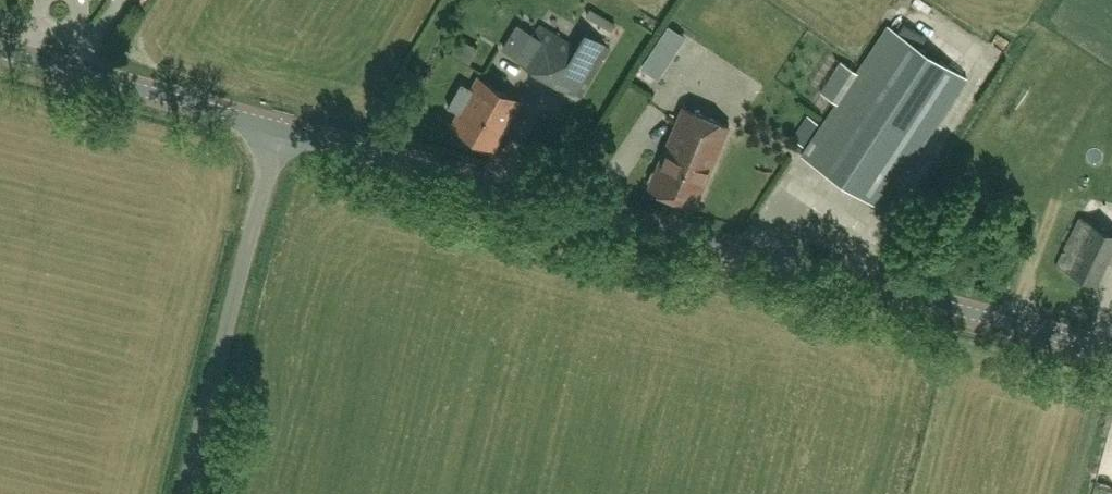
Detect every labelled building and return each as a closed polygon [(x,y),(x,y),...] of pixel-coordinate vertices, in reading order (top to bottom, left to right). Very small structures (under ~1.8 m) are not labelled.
[(534,34),(518,59),(576,95),(608,43),(586,30),(578,43),(541,22),(534,34)] [(888,25),(803,154),(882,206),(967,77),(888,25)] [(656,45),(647,60),(662,70),(672,55),(656,45)] [(461,83),(448,106),(460,112),(453,125),(495,148),(521,100),(479,77),(472,89),(461,83)] [(694,206),(730,124),(685,105),(656,171),(652,170),(648,179),(651,182),(649,186),(694,206)] [(1111,249),(1111,231),(1080,215),(1056,263),(1095,282),(1111,249)]
